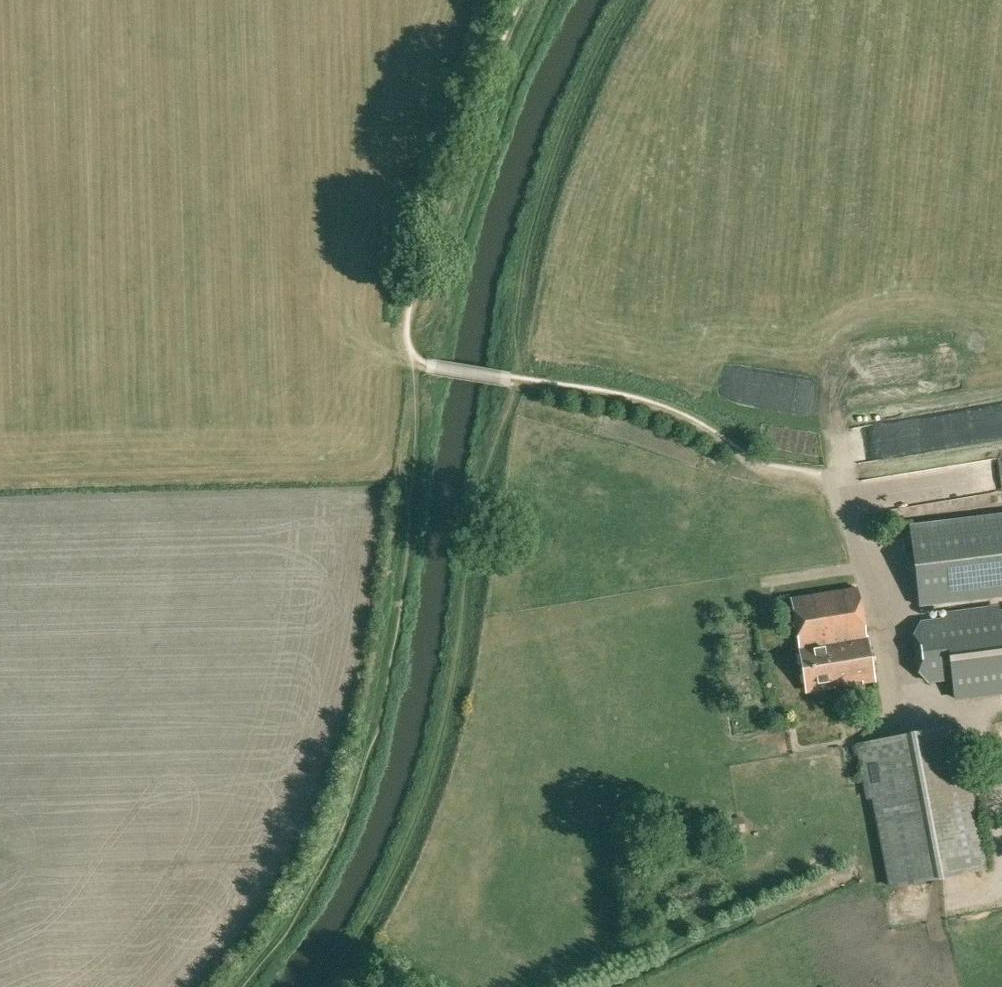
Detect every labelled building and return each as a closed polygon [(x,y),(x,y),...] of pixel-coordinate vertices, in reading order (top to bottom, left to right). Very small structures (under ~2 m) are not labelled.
[(885,455),(953,448),(950,420),(882,428),(885,455)] [(909,525),(919,606),(1001,596),(1001,514),(909,525)] [(874,682),(873,677),(874,677),(867,637),(866,637),(858,588),(790,599),(805,688),(805,689),(863,679),(864,683),(874,682)] [(961,698),(1001,692),(1001,612),(921,622),(929,682),(953,678),(956,698),(961,698)] [(856,744),(865,786),(873,784),(893,886),(986,868),(958,724),(856,744)] [(743,819),(723,821),(725,834),(745,831),(743,819)]
